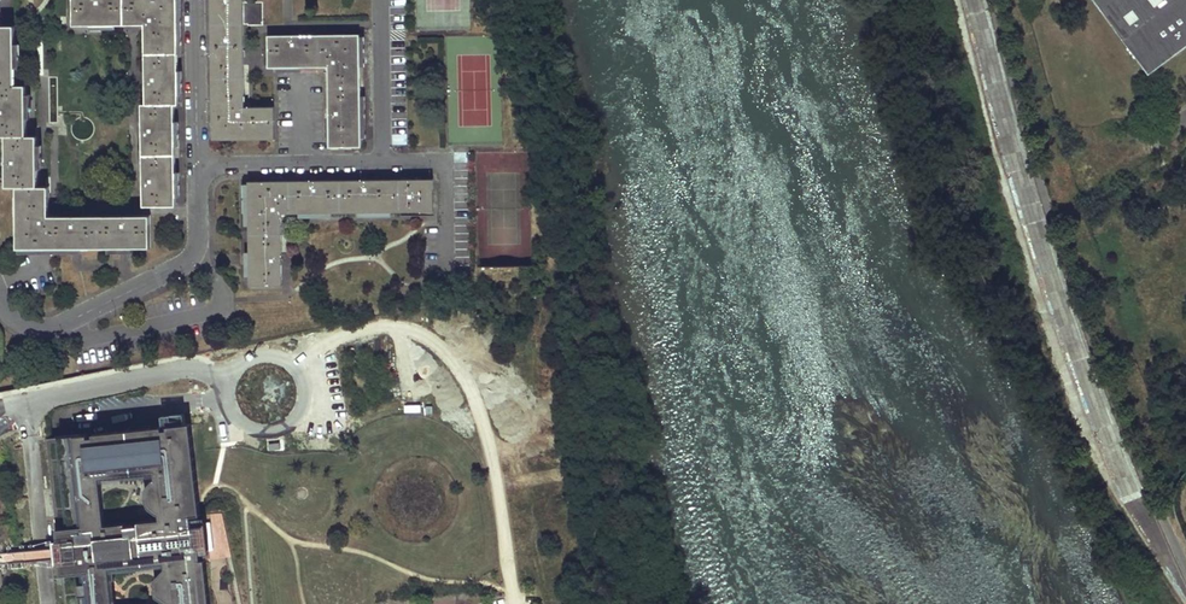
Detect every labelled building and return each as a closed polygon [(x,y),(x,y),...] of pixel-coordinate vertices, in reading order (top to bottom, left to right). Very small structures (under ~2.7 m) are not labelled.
[(73,23),(144,22),(146,103),(141,103),(142,204),(174,204),(173,101),(178,101),(176,0),(73,0),(73,23)] [(212,137),(274,136),(273,104),(243,104),(242,0),(211,0),(212,137)] [(1148,64),(1185,36),(1185,0),(1102,0),(1148,64)] [(0,24),(0,134),(4,134),(5,185),(15,185),(16,246),(149,245),(149,213),(49,214),(49,185),(38,185),(37,134),(26,134),(26,84),(16,84),(15,24),(0,24)] [(359,32),(267,33),(267,65),(327,64),(328,145),(360,144),(359,32)] [(1148,64),(1151,69),(1185,44),(1185,36),(1148,64)] [(525,106),(512,106),(512,126),(525,126),(525,106)] [(525,126),(512,126),(512,138),(525,138),(525,126)] [(432,177),(247,181),(249,283),(280,283),(280,211),(432,209),(432,177)] [(91,571),(94,603),(116,603),(112,569),(166,564),(167,568),(156,579),(157,595),(171,603),(214,603),(205,514),(201,485),(193,421),(76,434),(85,525),(56,528),(59,550),(62,573),(91,571)]
